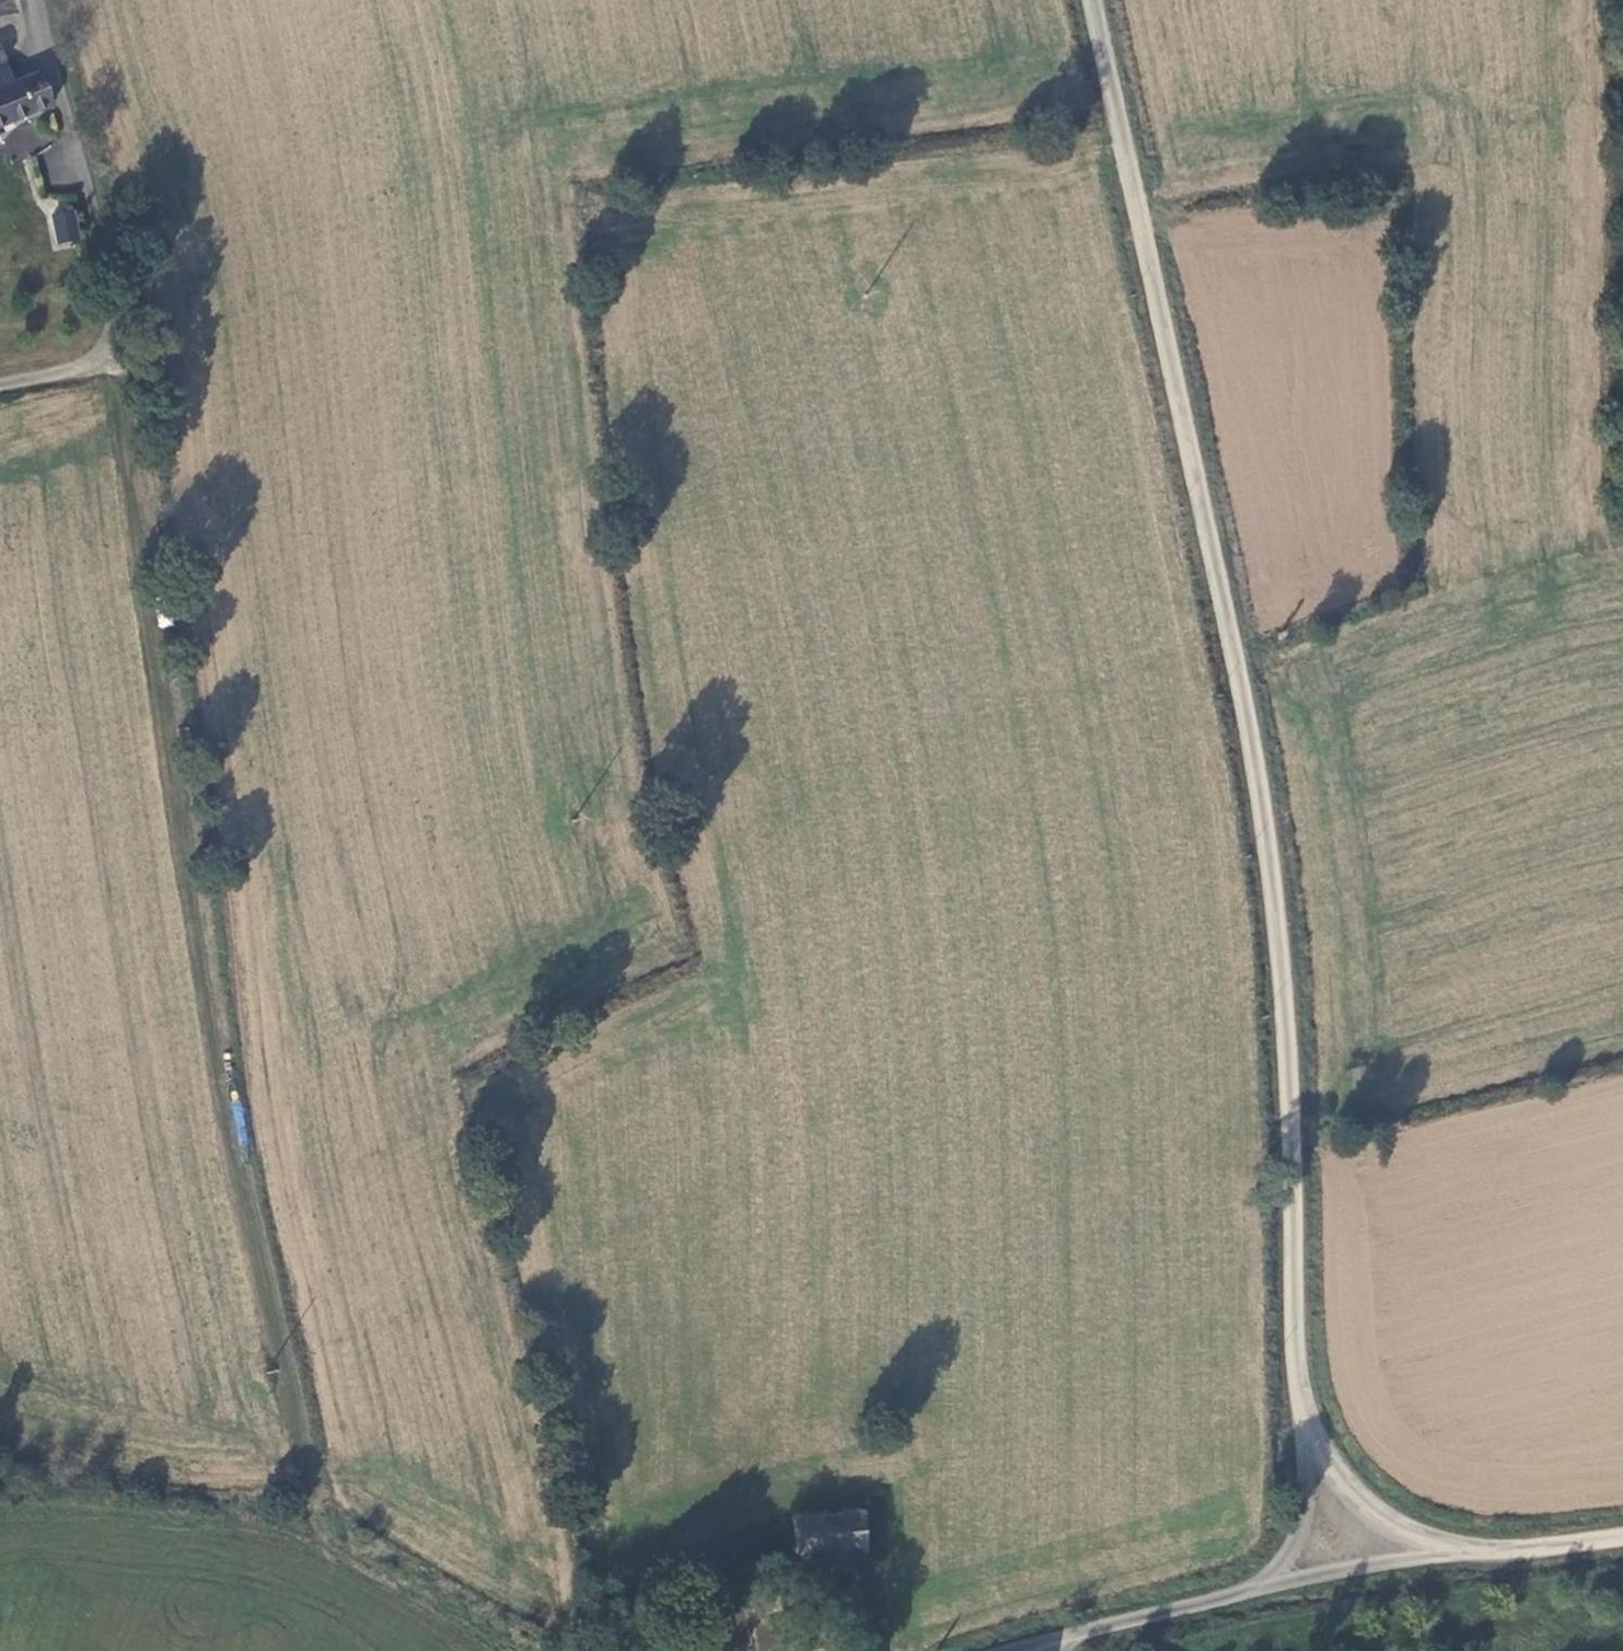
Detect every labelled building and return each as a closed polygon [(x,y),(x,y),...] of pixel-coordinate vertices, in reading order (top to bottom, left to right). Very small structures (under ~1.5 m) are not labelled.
[(13,65),(0,70),(0,130),(55,108),(41,72),(20,80),(13,65)] [(74,206),(50,211),(56,246),(80,241),(74,206)] [(856,1507),(794,1523),(803,1563),(867,1547),(856,1507)]
